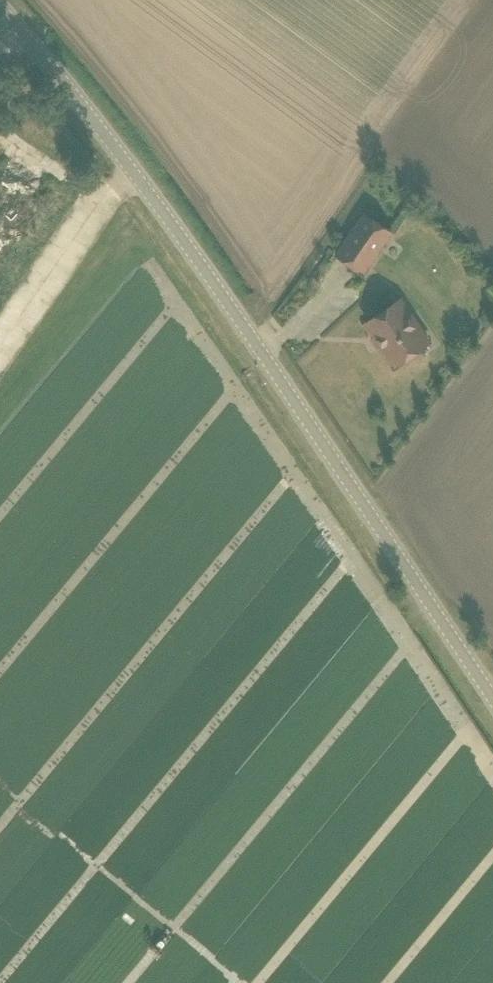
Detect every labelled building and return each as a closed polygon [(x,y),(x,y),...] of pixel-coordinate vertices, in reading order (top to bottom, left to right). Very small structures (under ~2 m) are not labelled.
[(362,273),(391,232),(364,214),(336,255),(362,273)] [(429,342),(420,328),(400,299),(366,322),(395,365),(429,342)]
